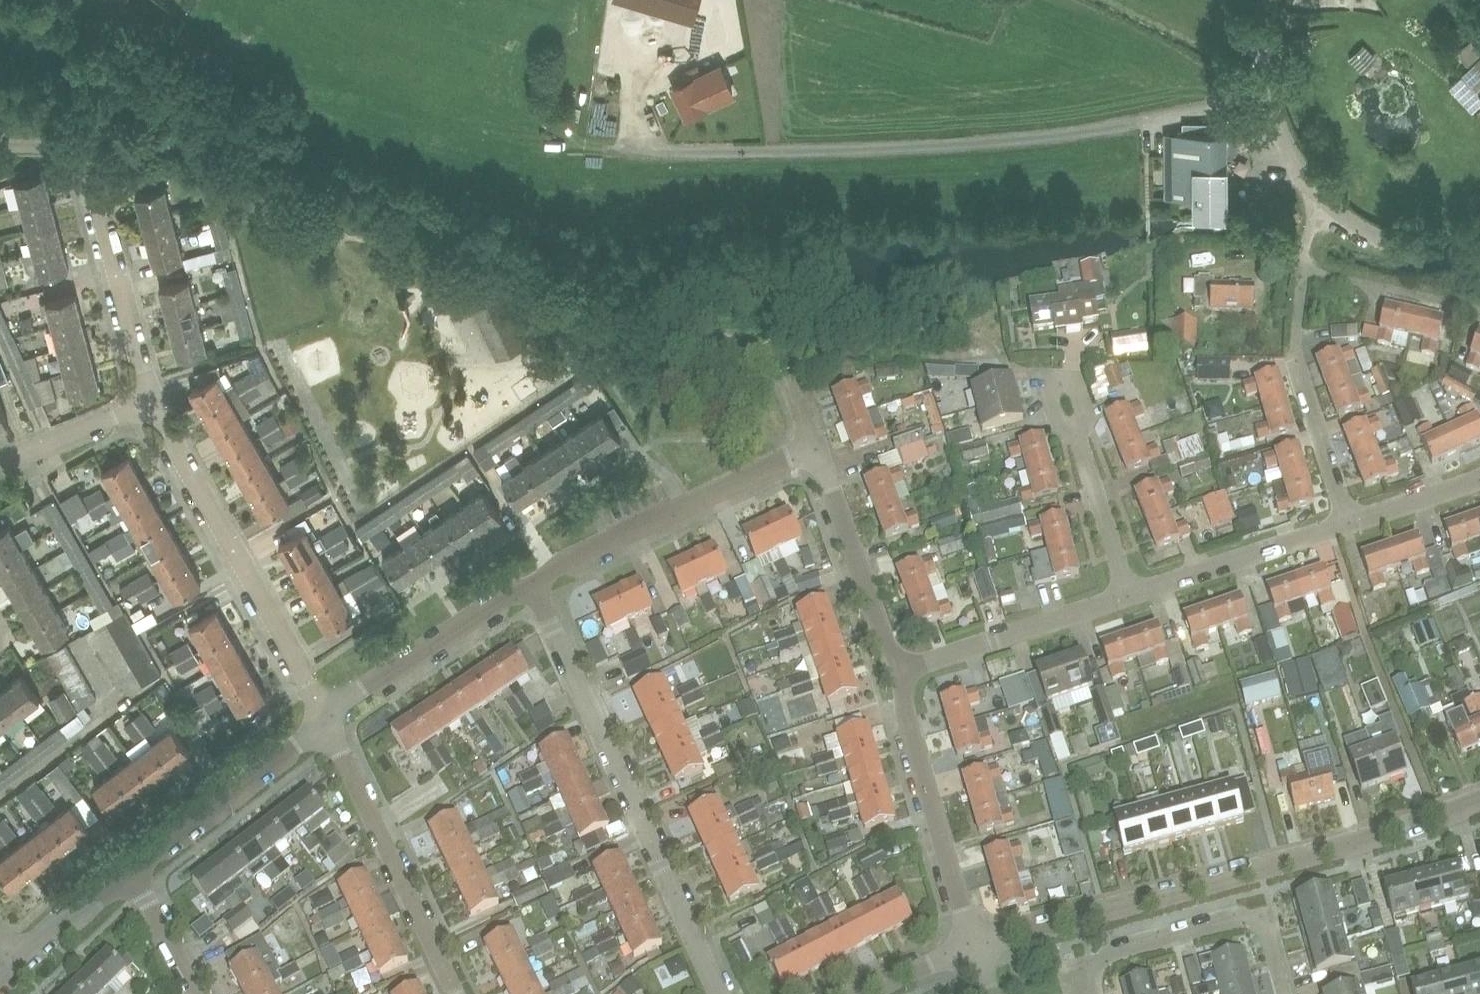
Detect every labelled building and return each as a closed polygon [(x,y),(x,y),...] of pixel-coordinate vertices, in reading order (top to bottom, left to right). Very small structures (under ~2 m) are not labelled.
[(691,19),(697,0),(629,0),(691,19)] [(1479,45),(1479,28),(1479,27),(1465,38),(1475,50),(1479,45)] [(1479,92),(1479,55),(1461,72),(1479,92)] [(681,83),(673,87),(686,114),(735,91),(722,64),(703,73),(699,64),(678,74),(681,83)] [(1225,134),(1165,134),(1165,200),(1194,200),(1194,217),(1226,217),(1226,168),(1225,168),(1225,134)] [(21,206),(50,198),(44,174),(14,182),(21,206)] [(141,219),(171,211),(164,187),(135,194),(141,219)] [(50,198),(21,206),(27,229),(56,221),(50,198)] [(177,234),(171,211),(141,219),(147,242),(177,234)] [(56,221),(27,229),(33,252),(62,244),(56,221)] [(230,245),(224,221),(210,225),(216,248),(230,245)] [(177,234),(147,242),(154,265),(183,258),(177,234)] [(68,268),(62,244),(33,252),(39,276),(68,268)] [(229,246),(214,250),(216,260),(232,256),(229,246)] [(214,250),(183,258),(185,268),(216,260),(214,250)] [(1098,323),(1097,312),(1106,311),(1099,261),(1081,263),(1084,287),(1075,287),(1076,295),(1030,301),(1034,331),(1065,326),(1066,333),(1082,331),(1081,324),(1097,321),(1097,323),(1098,323)] [(229,295),(242,291),(235,267),(222,270),(229,295)] [(165,311),(195,303),(188,279),(159,287),(165,311)] [(1201,310),(1211,310),(1211,311),(1252,312),(1252,305),(1255,302),(1256,296),(1252,293),(1252,286),(1212,285),(1212,281),(1209,281),(1209,279),(1199,279),(1198,281),(1195,281),(1195,299),(1201,300),(1201,310)] [(242,291),(229,295),(235,317),(248,314),(242,291)] [(52,326),(81,318),(75,294),(46,301),(39,303),(41,313),(48,311),(52,326)] [(474,310),(497,358),(526,344),(524,341),(502,296),(484,305),(474,310)] [(201,326),(195,303),(165,311),(171,334),(201,326)] [(0,307),(0,342),(0,343),(14,337),(13,334),(0,307)] [(1408,336),(1413,314),(1384,307),(1379,329),(1380,329),(1377,342),(1389,345),(1405,348),(1408,336)] [(254,337),(248,314),(235,317),(241,341),(254,337)] [(1442,321),(1413,314),(1408,336),(1424,340),(1421,352),(1433,355),(1436,343),(1437,343),(1442,321)] [(88,341),(81,318),(52,326),(58,349),(88,341)] [(1196,322),(1161,321),(1160,355),(1196,355),(1196,322)] [(1346,326),(1347,339),(1357,338),(1356,325),(1346,326)] [(207,349),(201,326),(171,334),(178,357),(207,349)] [(1478,332),(1469,354),(1470,354),(1466,365),(1477,370),(1479,362),(1479,333),(1478,332)] [(1113,358),(1129,355),(1126,335),(1110,337),(1113,358)] [(23,357),(14,337),(0,343),(10,364),(23,359),(23,357)] [(93,364),(88,341),(58,349),(64,372),(93,364)] [(1327,388),(1348,379),(1342,364),(1354,359),(1349,348),(1338,352),(1337,351),(1316,360),(1327,388)] [(23,359),(10,364),(20,385),(41,376),(35,354),(23,357),(23,359)] [(928,378),(954,379),(954,364),(950,364),(951,357),(929,356),(928,378)] [(1442,357),(1438,372),(1446,374),(1450,359),(1442,357)] [(1088,383),(1094,402),(1109,397),(1106,389),(1110,388),(1112,392),(1124,388),(1122,382),(1133,379),(1128,364),(1120,367),(1117,358),(1103,363),(1106,372),(1104,372),(1101,363),(1088,367),(1093,381),(1088,383)] [(1229,358),(1197,358),(1197,382),(1229,381),(1229,358)] [(897,363),(874,365),(876,379),(898,376),(897,363)] [(93,364),(64,372),(70,395),(100,388),(93,364)] [(256,382),(256,383),(269,375),(263,365),(223,388),(216,377),(190,392),(202,413),(229,398),(239,392),(256,382)] [(1380,365),(1387,380),(1395,382),(1398,369),(1380,365)] [(1463,370),(1454,365),(1448,376),(1457,381),(1463,370)] [(1389,393),(1378,368),(1370,371),(1381,397),(1389,393)] [(1263,408),(1285,402),(1277,372),(1255,379),(1255,380),(1243,383),(1246,395),(1259,392),(1263,408)] [(41,378),(41,376),(20,385),(30,407),(42,402),(45,401),(56,398),(50,376),(41,378)] [(1477,394),(1446,377),(1441,385),(1473,402),(1477,394)] [(976,410),(1018,399),(1012,378),(971,389),(976,410)] [(1348,379),(1327,388),(1338,416),(1359,407),(1359,406),(1370,402),(1370,401),(1366,390),(1354,395),(1348,379)] [(239,392),(245,402),(262,392),(256,383),(256,382),(239,392)] [(842,422),(864,414),(859,398),(871,394),(866,382),(855,387),(854,386),(832,394),(842,422)] [(1428,387),(1442,415),(1449,412),(1436,383),(1428,387)] [(1457,400),(1459,395),(1445,387),(1443,391),(1448,395),(1457,400)] [(944,433),(932,396),(930,397),(928,392),(921,395),(935,436),(944,433)] [(565,405),(557,393),(536,407),(544,419),(565,405)] [(1370,402),(1363,405),(1366,412),(1392,402),(1389,393),(1381,397),(1370,401),(1370,402)] [(918,396),(900,402),(903,410),(921,404),(918,396)] [(1403,426),(1419,419),(1409,397),(1393,404),(1403,426)] [(56,398),(45,401),(47,408),(58,405),(56,398)] [(202,413),(214,434),(241,419),(234,408),(229,398),(202,413)] [(1023,419),(1018,399),(976,410),(981,430),(1023,419)] [(1285,402),(1263,408),(1267,424),(1255,427),(1258,439),(1271,436),(1293,431),(1285,402)] [(8,424),(0,403),(0,427),(8,424)] [(1116,443),(1138,435),(1132,419),(1143,415),(1139,404),(1127,408),(1127,407),(1106,415),(1116,443)] [(1459,450),(1479,441),(1479,424),(1477,417),(1476,417),(1470,406),(1459,411),(1464,423),(1449,429),(1459,450)] [(544,419),(536,407),(515,421),(523,433),(544,419)] [(876,409),(864,414),(842,422),(853,450),(875,442),(874,441),(886,437),(882,425),(876,409)] [(581,425),(598,451),(620,437),(602,412),(581,425)] [(261,435),(280,424),(273,413),(254,424),(260,434),(261,435)] [(293,416),(280,424),(286,434),(299,426),(293,416)] [(1354,458),(1375,450),(1369,434),(1381,429),(1377,418),(1365,422),(1343,430),(1354,458)] [(241,419),(214,434),(226,455),(253,440),(252,439),(241,419)] [(286,434),(280,424),(261,435),(267,445),(286,434)] [(581,425),(561,439),(578,465),(598,451),(581,425)] [(1459,450),(1449,429),(1434,436),(1429,425),(1418,430),(1423,441),(1422,442),(1431,463),(1459,450)] [(920,427),(890,437),(895,450),(924,440),(920,427)] [(969,429),(946,435),(949,447),(972,441),(969,429)] [(1219,460),(1246,452),(1246,450),(1256,448),(1253,437),(1230,444),(1227,435),(1219,437),(1217,430),(1207,432),(1209,439),(1213,439),(1219,460)] [(502,447),(494,435),(473,450),(486,469),(494,463),(497,461),(492,454),(502,447)] [(1138,435),(1116,443),(1127,471),(1148,463),(1148,462),(1160,457),(1155,446),(1144,450),(1138,435)] [(1152,473),(1204,454),(1197,436),(1178,443),(1176,438),(1161,444),(1166,456),(1148,463),(1152,473)] [(1027,471),(1050,466),(1042,437),(1019,442),(1020,444),(1008,447),(1011,459),(1023,455),(1027,471)] [(578,465),(561,439),(541,452),(558,478),(578,465)] [(259,450),(253,440),(226,455),(238,476),(265,461),(259,450)] [(985,440),(953,449),(955,455),(961,454),(964,462),(989,455),(985,440)] [(1410,445),(1408,440),(1394,446),(1401,462),(1417,455),(1412,444),(1410,445)] [(931,456),(926,442),(897,452),(903,466),(931,456)] [(1283,481),(1305,475),(1297,446),(1275,452),(1275,453),(1263,456),(1266,468),(1278,464),(1283,481)] [(1246,452),(1219,460),(1215,461),(1218,474),(1258,463),(1255,450),(1246,452)] [(1375,450),(1354,458),(1365,486),(1386,478),(1386,477),(1398,473),(1393,460),(1381,465),(1375,450)] [(541,452),(521,465),(538,491),(558,478),(541,452)] [(444,469),(452,481),(463,473),(467,480),(479,472),(467,454),(444,469)] [(501,479),(518,505),(538,491),(521,465),(513,454),(503,460),(511,472),(506,475),(503,477),(501,479)] [(285,476),(303,465),(297,455),(279,465),(285,476)] [(1207,455),(1177,465),(1182,479),(1212,469),(1207,455)] [(114,494),(141,479),(128,457),(102,473),(114,494)] [(265,461),(238,476),(250,496),(277,481),(265,461)] [(309,476),(303,465),(285,476),(291,486),(309,476)] [(1050,466),(1027,471),(1031,488),(1019,491),(1022,503),(1035,500),(1057,495),(1050,466)] [(1247,466),(1234,473),(1241,487),(1254,480),(1247,466)] [(452,481),(444,469),(423,482),(431,494),(431,495),(434,500),(443,495),(439,489),(452,481)] [(875,510),(897,501),(909,496),(903,481),(899,470),(887,474),(886,473),(865,481),(875,510)] [(1236,488),(1230,470),(1221,473),(1227,491),(1236,488)] [(1305,475),(1283,481),(1272,484),(1277,500),(1275,500),(1279,512),(1290,509),(1290,510),(1313,504),(1305,475)] [(153,500),(141,479),(114,494),(126,515),(153,500)] [(1146,520),(1168,511),(1162,496),(1173,491),(1168,480),(1157,484),(1157,483),(1135,492),(1146,520)] [(289,502),(277,481),(250,496),(262,517),(289,502)] [(316,481),(299,492),(307,504),(324,494),(316,481)] [(431,494),(423,482),(402,496),(410,508),(431,495),(431,494)] [(972,528),(973,528),(1017,516),(1023,515),(1018,498),(987,506),(981,485),(962,490),(972,528)] [(88,509),(106,499),(100,487),(82,497),(78,489),(60,500),(71,519),(87,509),(88,509)] [(462,505),(479,530),(500,517),(483,491),(462,505)] [(1224,491),(1210,496),(1220,524),(1234,519),(1224,491)] [(326,515),(345,502),(338,492),(319,505),(326,515)] [(402,496),(381,510),(389,522),(389,523),(393,529),(402,523),(397,517),(410,508),(402,496)] [(106,499),(88,509),(93,519),(112,508),(106,499)] [(53,529),(66,521),(54,500),(41,508),(53,529)] [(153,500),(126,515),(132,526),(124,531),(123,530),(105,539),(112,551),(131,540),(130,540),(138,536),(165,521),(153,500)] [(897,501),(875,510),(885,538),(908,530),(907,529),(919,525),(914,513),(903,517),(897,501)] [(462,505),(442,518),(459,544),(479,530),(462,505)] [(962,509),(929,521),(933,534),(967,522),(962,509)] [(1258,533),(1251,509),(1237,513),(1245,537),(1258,533)] [(389,522),(381,510),(354,527),(363,540),(389,523),(389,522)] [(459,544),(442,518),(436,510),(428,516),(434,524),(422,532),(439,557),(459,544)] [(1168,511),(1146,520),(1157,548),(1178,540),(1178,539),(1189,534),(1185,523),(1174,527),(1168,511)] [(778,550),(779,550),(800,540),(787,512),(765,522),(778,550)] [(1017,516),(973,528),(983,566),(996,563),(989,534),(1019,526),(1017,516)] [(1047,550),(1070,545),(1063,516),(1040,522),(1040,523),(1028,526),(1031,537),(1043,534),(1047,550)] [(1472,517),(1444,527),(1451,548),(1452,548),(1456,560),(1468,556),(1479,552),(1479,539),(1472,517)] [(290,539),(305,531),(310,528),(304,518),(285,529),(290,539)] [(66,521),(53,529),(65,550),(78,542),(66,521)] [(177,541),(165,521),(138,536),(150,557),(177,541)] [(326,547),(345,537),(350,534),(343,522),(319,535),(320,536),(311,541),(305,531),(290,539),(278,546),(291,567),(317,552),(326,547)] [(778,550),(765,522),(743,533),(757,561),(771,554),(787,596),(798,592),(793,580),(792,581),(784,559),(782,559),(779,550),(778,550)] [(21,547),(34,539),(26,526),(13,533),(8,526),(0,530),(0,560),(21,547)] [(439,557),(422,532),(402,545),(419,570),(439,557)] [(964,534),(937,543),(941,555),(968,547),(964,534)] [(1389,546),(1396,567),(1412,562),(1416,574),(1428,570),(1424,558),(1425,557),(1418,536),(1389,546)] [(350,546),(345,537),(326,547),(331,557),(350,546)] [(131,540),(112,551),(116,560),(136,550),(131,540)] [(177,541),(150,557),(162,577),(188,562),(177,541)] [(90,563),(78,542),(65,550),(77,570),(90,563)] [(419,570),(402,545),(382,559),(398,584),(419,570)] [(1070,545),(1047,550),(1030,555),(1034,570),(1030,572),(1034,584),(1054,579),(1055,580),(1078,574),(1070,545)] [(1396,567),(1389,546),(1361,556),(1368,577),(1369,577),(1373,589),(1385,585),(1381,572),(1396,567)] [(0,560),(0,573),(7,584),(34,569),(21,547),(0,560)] [(713,547),(691,558),(703,585),(705,584),(725,575),(713,547)] [(798,551),(804,569),(815,566),(809,547),(798,551)] [(317,552),(291,567),(303,588),(329,573),(317,552)] [(681,595),(695,589),(703,585),(691,558),(669,568),(681,595)] [(908,599),(929,591),(924,575),(936,571),(931,559),(920,564),(919,562),(898,570),(908,599)] [(329,573),(303,588),(315,609),(341,593),(349,588),(378,572),(371,561),(335,583),(329,573)] [(188,562),(162,577),(174,598),(200,583),(188,562)] [(90,563),(77,570),(88,591),(101,583),(90,563)] [(1444,568),(1452,591),(1472,584),(1466,567),(1460,569),(1458,563),(1444,568)] [(1471,570),(1475,580),(1479,579),(1479,567),(1471,570)] [(46,591),(34,569),(7,584),(19,606),(46,591)] [(1294,579),(1302,600),(1318,595),(1321,607),(1334,603),(1330,591),(1323,569),(1294,579)] [(136,593),(154,582),(148,571),(119,587),(123,596),(134,590),(136,593)] [(378,572),(349,588),(355,599),(384,583),(378,572)] [(793,580),(798,592),(799,595),(821,586),(816,572),(793,580)] [(997,597),(988,572),(974,577),(984,602),(997,597)] [(745,576),(725,586),(732,602),(742,598),(744,603),(755,598),(745,576)] [(777,600),(767,578),(753,584),(763,606),(777,600)] [(1302,600),(1294,579),(1266,589),(1274,610),(1275,610),(1279,622),(1287,619),(1290,618),(1286,606),(1302,600)] [(154,582),(136,593),(141,603),(160,592),(154,582)] [(638,582),(616,593),(628,620),(651,610),(638,582)] [(101,583),(88,591),(100,611),(99,612),(105,622),(124,611),(118,601),(113,604),(101,583)] [(1411,608),(1426,602),(1422,591),(1414,593),(1413,590),(1405,592),(1411,608)] [(58,612),(46,591),(19,606),(31,627),(58,612)] [(935,606),(929,591),(908,599),(918,627),(939,619),(940,618),(952,613),(947,602),(935,606)] [(1003,604),(1013,601),(1010,591),(1001,594),(1003,604)] [(83,613),(95,605),(85,592),(73,600),(83,613)] [(347,604),(341,593),(315,609),(327,630),(353,615),(347,604)] [(628,620),(616,593),(593,603),(606,630),(628,620)] [(707,593),(698,598),(697,598),(705,614),(715,610),(707,593)] [(1240,597),(1212,607),(1219,629),(1235,624),(1239,635),(1251,631),(1247,620),(1248,619),(1240,597)] [(744,605),(750,616),(760,612),(754,600),(744,605)] [(805,634),(833,624),(826,601),(797,611),(801,623),(791,626),(792,627),(773,633),(777,643),(795,637),(805,634)] [(681,606),(670,611),(678,629),(689,624),(681,606)] [(1332,612),(1341,639),(1357,633),(1347,606),(1332,612)] [(1219,629),(1212,607),(1183,617),(1190,639),(1192,639),(1196,650),(1208,646),(1204,634),(1219,629)] [(128,614),(132,621),(143,614),(139,608),(128,614)] [(1421,616),(1418,609),(1406,614),(1409,621),(1421,616)] [(124,611),(106,621),(111,631),(129,620),(124,611)] [(151,611),(131,622),(137,631),(157,620),(151,611)] [(202,648),(229,633),(217,611),(190,626),(196,637),(202,648)] [(678,629),(670,611),(650,621),(658,638),(667,633),(668,636),(679,631),(678,629)] [(58,612),(31,627),(44,649),(71,634),(58,612)] [(95,627),(105,622),(99,612),(90,617),(95,627)] [(1291,619),(1278,622),(1283,641),(1296,638),(1291,619)] [(1412,627),(1419,646),(1441,638),(1433,619),(1412,627)] [(135,629),(129,620),(111,631),(116,640),(135,629)] [(841,646),(840,644),(835,629),(833,624),(805,634),(808,644),(812,656),(841,646)] [(1128,636),(1136,658),(1152,652),(1156,664),(1167,660),(1163,648),(1164,648),(1157,626),(1128,636)] [(140,639),(135,629),(116,640),(122,649),(140,639)] [(623,633),(631,650),(641,645),(633,629),(623,633)] [(214,669),(241,653),(229,633),(202,648),(207,656),(214,669)] [(1468,641),(1476,656),(1479,654),(1479,635),(1468,641)] [(1136,658),(1128,636),(1100,646),(1107,667),(1108,667),(1112,679),(1124,675),(1120,663),(1136,658)] [(798,646),(795,637),(777,643),(780,653),(798,646)] [(1470,648),(1465,637),(1454,642),(1459,653),(1470,648)] [(145,648),(140,639),(122,649),(127,658),(145,648)] [(175,662),(176,663),(194,653),(188,642),(187,640),(169,651),(175,662)] [(1349,644),(1338,648),(1342,659),(1347,657),(1351,650),(1349,644)] [(70,654),(65,645),(47,655),(52,664),(70,654)] [(820,679),(849,669),(841,646),(812,656),(813,658),(820,679)] [(608,661),(601,647),(589,652),(596,667),(608,661)] [(1292,659),(1288,647),(1276,650),(1280,663),(1292,659)] [(150,657),(145,648),(127,658),(132,667),(150,657)] [(642,649),(619,659),(628,680),(651,670),(642,649)] [(490,664),(524,715),(534,709),(522,691),(521,692),(515,684),(528,675),(511,650),(490,664)] [(1343,673),(1335,650),(1311,658),(1318,682),(1343,673)] [(194,653),(176,663),(181,672),(199,662),(194,653)] [(241,653),(214,669),(226,689),(252,674),(241,653)] [(1275,662),(1272,653),(1259,657),(1262,666),(1275,662)] [(76,663),(70,654),(52,664),(58,673),(76,663)] [(1058,661),(1070,695),(1092,688),(1080,654),(1058,661)] [(156,666),(150,657),(132,667),(137,676),(156,666)] [(1015,672),(1031,668),(1028,657),(1013,661),(1015,672)] [(1187,663),(1194,687),(1206,683),(1206,682),(1219,678),(1214,663),(1201,667),(1199,659),(1187,663)] [(1280,667),(1289,700),(1317,692),(1308,660),(1280,667)] [(1070,695),(1058,661),(1035,669),(1047,703),(1070,695)] [(81,672),(76,663),(58,673),(63,682),(81,672)] [(470,678),(487,703),(500,694),(507,689),(490,664),(470,678)] [(156,666),(137,676),(142,685),(161,675),(156,666)] [(1171,670),(1177,690),(1189,686),(1184,667),(1171,670)] [(1456,674),(1453,667),(1445,671),(1448,678),(1456,674)] [(857,692),(849,669),(820,679),(828,702),(857,692)] [(86,681),(81,672),(63,682),(68,691),(86,681)] [(792,688),(810,682),(807,673),(807,672),(776,682),(780,692),(791,689),(792,688)] [(1246,706),(1281,697),(1275,673),(1239,682),(1246,706)] [(1,690),(20,714),(39,699),(21,674),(1,690)] [(252,674),(226,689),(238,710),(265,695),(252,674)] [(1111,680),(1121,709),(1133,705),(1123,675),(1111,680)] [(467,716),(468,716),(475,711),(476,710),(487,703),(470,678),(450,691),(467,716)] [(1360,687),(1370,711),(1386,704),(1377,681),(1371,683),(1369,678),(1360,681),(1363,687),(1360,687)] [(1011,684),(1019,707),(1034,702),(1027,679),(1011,684)] [(1430,680),(1397,693),(1407,718),(1409,717),(1411,722),(1423,717),(1421,711),(1440,703),(1430,680)] [(73,700),(91,690),(86,681),(68,691),(73,700)] [(644,716),(672,703),(662,681),(634,694),(644,716)] [(680,698),(699,690),(695,681),(676,689),(680,698)] [(203,702),(218,694),(211,682),(193,693),(200,704),(203,702)] [(813,691),(810,682),(792,688),(791,689),(794,698),(813,691)] [(61,718),(76,709),(63,688),(48,697),(61,718)] [(1090,693),(1102,730),(1115,726),(1103,689),(1090,693)] [(1,690),(0,690),(0,728),(0,729),(20,714),(1,690)] [(73,700),(78,709),(97,699),(91,690),(73,700)] [(703,699),(699,690),(680,698),(684,708),(703,699)] [(949,728),(971,721),(967,706),(979,702),(976,690),(964,693),(941,699),(949,728)] [(474,725),(468,716),(467,716),(450,691),(431,704),(447,729),(459,721),(466,731),(474,725)] [(1479,718),(1479,695),(1471,699),(1479,718)] [(506,703),(505,704),(516,720),(524,715),(513,699),(506,703)] [(1471,699),(1461,704),(1453,707),(1456,713),(1445,718),(1451,732),(1461,754),(1479,745),(1479,718),(1471,699)] [(186,721),(172,702),(163,709),(177,728),(186,721)] [(203,702),(200,704),(189,711),(200,731),(215,722),(209,712),(203,702)] [(546,703),(528,713),(534,724),(532,725),(539,736),(556,726),(550,715),(552,714),(546,703)] [(681,724),(672,703),(644,716),(654,737),(681,724)] [(431,704),(411,718),(445,768),(453,763),(435,737),(447,729),(431,704)] [(1048,737),(1049,737),(1062,733),(1053,706),(1039,710),(1048,737)] [(132,718),(145,735),(156,727),(142,710),(132,718)] [(1364,732),(1370,749),(1382,783),(1405,774),(1393,741),(1399,739),(1391,716),(1378,720),(1380,726),(1364,732)] [(984,717),(971,721),(949,728),(957,757),(980,750),(980,749),(992,746),(988,734),(984,717)] [(1223,728),(1220,717),(1208,720),(1211,731),(1223,728)] [(145,735),(132,718),(123,725),(136,742),(145,735)] [(445,768),(411,718),(391,731),(407,756),(420,748),(437,773),(445,768)] [(484,740),(493,735),(482,719),(474,725),(484,740)] [(1205,732),(1201,721),(1189,724),(1193,736),(1205,732)] [(681,724),(654,737),(663,758),(691,746),(681,724)] [(701,742),(720,733),(715,724),(697,732),(701,742)] [(1193,736),(1189,724),(1178,728),(1182,740),(1193,736)] [(484,740),(474,725),(466,731),(476,747),(478,746),(485,741),(484,740)] [(67,737),(60,727),(40,742),(48,752),(67,737)] [(151,743),(170,767),(190,752),(171,728),(151,743)] [(835,762),(874,751),(867,728),(837,737),(841,749),(812,758),(815,766),(815,768),(835,762)] [(1028,742),(1025,731),(1009,735),(1013,747),(1028,742)] [(88,739),(107,764),(117,756),(104,739),(103,740),(97,732),(88,739)] [(691,746),(663,758),(674,781),(701,768),(697,759),(707,754),(706,751),(724,743),(720,733),(701,742),(691,746)] [(1083,735),(1069,740),(1075,756),(1089,751),(1083,735)] [(1159,748),(1155,736),(1144,740),(1148,751),(1159,748)] [(1382,783),(1370,749),(1361,753),(1355,737),(1344,741),(1362,790),(1382,783)] [(771,742),(775,754),(786,750),(783,738),(771,742)] [(107,764),(88,739),(79,746),(98,771),(107,764)] [(522,787),(577,762),(567,739),(539,751),(545,765),(535,769),(535,768),(517,776),(522,787)] [(1148,751),(1144,740),(1133,744),(1137,755),(1148,751)] [(485,741),(478,746),(486,757),(492,752),(485,741)] [(48,752),(40,742),(21,756),(29,766),(48,752)] [(151,743),(132,758),(151,782),(170,767),(151,743)] [(1125,759),(1122,748),(1110,752),(1114,763),(1125,759)] [(815,768),(815,766),(782,775),(785,786),(847,769),(851,782),(881,774),(874,751),(835,762),(815,768)] [(1307,775),(1315,805),(1335,800),(1331,784),(1336,783),(1329,754),(1303,761),(1306,775),(1307,775)] [(29,766),(21,756),(2,771),(10,780),(29,766)] [(714,769),(719,780),(747,768),(742,757),(714,769)] [(132,758),(114,772),(132,796),(151,782),(132,758)] [(1287,770),(1285,760),(1277,762),(1279,772),(1287,770)] [(473,767),(479,776),(487,771),(480,762),(473,767)] [(577,762),(522,787),(526,795),(544,787),(545,788),(554,784),(560,796),(587,784),(577,762)] [(65,795),(76,786),(59,764),(48,772),(65,795)] [(1075,782),(1089,777),(1085,764),(1070,769),(1075,782)] [(971,804),(993,798),(989,783),(1001,779),(997,767),(985,771),(985,769),(963,776),(971,804)] [(1307,775),(1306,775),(1296,778),(1294,770),(1280,773),(1283,786),(1288,785),(1294,810),(1315,805),(1307,775)] [(2,771),(0,772),(0,788),(10,780),(2,771)] [(132,796),(114,772),(94,787),(113,811),(132,796)] [(881,774),(851,782),(856,796),(815,806),(818,817),(829,814),(849,808),(887,797),(881,774)] [(1056,778),(1062,795),(1070,792),(1064,775),(1056,778)] [(1246,781),(1208,792),(1218,827),(1242,821),(1241,816),(1255,812),(1246,781)] [(471,813),(483,806),(471,784),(459,791),(471,813)] [(559,822),(569,818),(597,805),(587,784),(560,796),(565,808),(554,812),(559,822)] [(41,787),(32,795),(45,812),(55,804),(41,787)] [(521,789),(508,795),(518,817),(532,811),(521,789)] [(699,836),(727,823),(736,819),(737,819),(763,807),(759,797),(733,809),(732,806),(721,811),(717,802),(711,789),(688,799),(694,812),(689,814),(699,836)] [(310,836),(320,846),(335,866),(351,854),(336,834),(328,840),(320,829),(330,821),(308,792),(288,807),(304,828),(310,836)] [(1218,827),(1208,792),(1185,798),(1195,834),(1218,827)] [(45,812),(32,795),(23,802),(36,819),(44,813),(45,812)] [(894,820),(887,797),(849,808),(829,814),(831,822),(861,814),(865,829),(894,820)] [(993,798),(971,804),(980,833),(1001,827),(1001,826),(1014,822),(1010,811),(998,814),(993,798)] [(1195,834),(1185,798),(1162,805),(1172,840),(1195,834)] [(61,812),(50,820),(69,844),(89,829),(70,805),(61,812)] [(607,828),(597,805),(569,818),(542,830),(546,839),(573,827),(579,840),(601,830),(607,828)] [(1162,805),(1139,811),(1149,847),(1172,840),(1162,805)] [(795,809),(800,822),(809,819),(804,806),(795,809)] [(288,807),(269,821),(285,842),(295,834),(301,843),(310,836),(304,828),(288,807)] [(763,807),(737,819),(741,828),(767,816),(763,807)] [(1149,847),(1139,811),(1115,818),(1125,853),(1149,847)] [(559,822),(554,812),(538,820),(542,830),(559,822)] [(439,852),(494,826),(490,816),(462,829),(456,817),(429,830),(439,852)] [(0,819),(0,833),(8,843),(17,835),(3,817),(0,819)] [(1061,835),(1078,830),(1075,819),(1057,824),(1061,835)] [(69,844),(50,820),(31,834),(50,859),(69,844)] [(285,842),(269,821),(250,835),(281,876),(290,869),(276,849),(285,842)] [(699,836),(709,857),(737,845),(727,824),(727,823),(699,836)] [(494,826),(439,852),(449,874),(477,860),(471,846),(498,833),(494,826)] [(510,845),(521,839),(515,827),(504,832),(510,845)] [(601,830),(579,840),(585,853),(607,843),(601,830)] [(774,854),(775,855),(801,843),(797,833),(751,853),(756,863),(774,854)] [(844,833),(824,838),(829,856),(844,852),(843,848),(847,847),(844,833)] [(50,859),(31,834),(12,849),(31,873),(50,859)] [(250,835),(231,849),(248,871),(254,878),(262,872),(271,883),(281,876),(250,835)] [(320,846),(310,836),(301,843),(310,854),(320,846)] [(994,881),(1016,875),(1011,859),(1023,856),(1020,844),(1007,847),(985,853),(994,881)] [(737,845),(709,857),(719,879),(746,866),(737,845)] [(879,846),(857,858),(864,871),(886,859),(879,846)] [(12,849),(0,858),(0,873),(11,888),(31,873),(12,849)] [(231,849),(212,864),(244,904),(253,898),(238,878),(248,871),(231,849)] [(774,854),(756,863),(760,872),(779,864),(775,855),(774,854)] [(1082,854),(1070,858),(1077,884),(1089,881),(1082,854)] [(593,870),(598,883),(602,892),(603,893),(631,880),(621,857),(593,870)] [(549,858),(539,862),(543,873),(553,868),(549,858)] [(477,860),(449,874),(459,895),(515,868),(511,859),(494,867),(494,868),(483,873),(477,860)] [(1433,873),(1443,907),(1468,900),(1470,906),(1479,903),(1479,901),(1473,875),(1462,878),(1459,866),(1458,866),(1456,863),(1444,866),(1445,870),(1433,873)] [(244,904),(212,864),(193,879),(209,900),(215,909),(226,901),(234,912),(224,919),(234,931),(253,917),(244,904)] [(569,865),(543,876),(550,890),(575,879),(569,865)] [(746,866),(719,879),(729,901),(757,889),(746,866)] [(519,877),(515,868),(459,895),(470,917),(498,903),(492,891),(503,886),(503,885),(519,877)] [(1411,879),(1409,880),(1417,914),(1443,907),(1433,873),(1423,876),(1422,872),(1410,875),(1411,879)] [(870,873),(861,877),(870,896),(879,891),(870,873)] [(306,874),(294,882),(303,894),(315,885),(306,874)] [(349,910),(377,896),(366,874),(339,887),(349,910)] [(1020,891),(1016,875),(994,881),(1002,910),(1024,904),(1023,903),(1036,899),(1032,887),(1020,891)] [(870,896),(861,877),(852,882),(862,900),(870,896)] [(818,900),(819,899),(808,878),(793,886),(804,908),(810,905),(819,922),(827,917),(818,900)] [(1417,914),(1409,880),(1398,883),(1396,879),(1384,882),(1385,886),(1384,886),(1394,920),(1417,914)] [(641,901),(631,880),(603,893),(612,914),(641,901)] [(1351,883),(1357,908),(1369,905),(1363,880),(1351,883)] [(542,881),(511,896),(517,909),(548,894),(542,881)] [(571,895),(575,903),(594,895),(591,886),(571,895)] [(290,889),(270,904),(278,914),(297,899),(290,889)] [(1303,924),(1337,914),(1330,890),(1296,899),(1296,900),(1292,901),(1295,913),(1300,912),(1303,924)] [(897,894),(875,905),(889,932),(911,920),(897,894)] [(594,895),(575,903),(580,913),(599,905),(594,895)] [(828,895),(819,899),(818,900),(827,917),(837,912),(828,895)] [(377,896),(349,910),(359,931),(387,918),(377,896)] [(552,898),(539,903),(549,924),(561,918),(552,898)] [(641,901),(612,914),(622,935),(650,922),(641,901)] [(321,922),(341,913),(336,904),(317,913),(321,922)] [(875,905),(854,916),(867,943),(889,932),(875,905)] [(1383,928),(1378,910),(1369,913),(1374,931),(1383,928)] [(341,913),(321,922),(326,931),(344,921),(341,913)] [(1337,914),(1303,924),(1306,936),(1302,937),(1305,949),(1343,939),(1337,914)] [(465,925),(471,940),(493,931),(487,916),(465,925)] [(854,916),(833,927),(846,953),(867,943),(854,916)] [(785,917),(777,921),(804,975),(825,964),(811,938),(799,944),(785,917)] [(206,918),(190,929),(199,940),(215,930),(206,918)] [(397,939),(387,918),(359,931),(370,953),(397,939)] [(804,975),(777,921),(768,926),(782,952),(769,959),(782,986),(804,975)] [(660,944),(650,922),(622,935),(631,957),(660,944)] [(833,927),(811,938),(825,964),(846,953),(833,927)] [(595,947),(614,939),(610,929),(591,938),(595,947)] [(1391,957),(1403,953),(1397,929),(1384,932),(1391,957)] [(495,968),(523,954),(512,932),(484,945),(495,968)] [(531,950),(550,941),(545,932),(527,941),(531,950)] [(1427,946),(1443,941),(1441,933),(1425,937),(1427,946)] [(326,937),(321,936),(314,939),(319,949),(329,944),(326,937)] [(242,993),(281,971),(262,938),(227,957),(233,969),(230,971),(237,984),(242,993)] [(397,939),(370,953),(374,962),(380,974),(408,961),(397,939)] [(619,949),(614,939),(595,947),(600,957),(619,949)] [(1350,964),(1343,939),(1305,949),(1310,948),(1313,960),(1309,961),(1312,973),(1316,972),(1317,973),(1328,970),(1332,982),(1360,975),(1360,974),(1366,972),(1362,960),(1350,964)] [(550,941),(531,950),(536,960),(555,951),(550,941)] [(1443,941),(1427,946),(1430,955),(1445,951),(1443,941)] [(1168,961),(1187,955),(1183,944),(1165,950),(1168,961)] [(682,947),(662,956),(670,977),(691,968),(682,947)] [(333,948),(321,954),(329,973),(342,967),(341,966),(341,965),(337,957),(333,948)] [(358,958),(360,957),(356,948),(337,957),(341,965),(341,966),(358,958)] [(1219,985),(1250,977),(1242,948),(1212,957),(1212,955),(1198,958),(1201,967),(1213,964),(1218,983),(1219,985)] [(752,962),(746,951),(735,957),(741,967),(752,962)] [(107,953),(90,970),(108,988),(126,971),(132,964),(121,953),(114,960),(107,953)] [(1409,976),(1403,953),(1391,957),(1397,980),(1409,976)] [(533,976),(523,954),(495,968),(505,990),(533,976)] [(342,967),(346,975),(363,967),(358,958),(341,966),(342,967)] [(1201,982),(1195,959),(1184,961),(1190,985),(1201,982)] [(620,962),(609,968),(615,979),(625,973),(620,962)] [(281,971),(242,993),(243,993),(278,993),(274,986),(300,972),(296,964),(281,971)] [(585,977),(580,967),(547,982),(551,993),(549,993),(551,993),(585,977)] [(1392,979),(1389,967),(1374,971),(1378,983),(1392,979)] [(1460,972),(1466,993),(1479,993),(1479,967),(1460,972)] [(90,970),(72,987),(78,993),(114,993),(108,988),(90,970)] [(1169,991),(1157,993),(1151,972),(1119,981),(1123,993),(1170,993),(1169,991)] [(1460,972),(1436,979),(1440,993),(1466,993),(1460,972)] [(1332,982),(1334,993),(1330,993),(1365,993),(1363,986),(1360,975),(1332,982)] [(533,976),(505,990),(507,993),(542,993),(533,976)] [(551,993),(572,993),(589,986),(585,977),(551,993)] [(619,987),(624,993),(630,993),(639,987),(631,977),(619,987)] [(1218,983),(1206,986),(1191,990),(1192,993),(1211,993),(1221,992),(1221,993),(1254,993),(1250,977),(1219,985),(1218,983)] [(1181,978),(1170,981),(1173,993),(1185,993),(1183,984),(1181,978)] [(1436,979),(1416,984),(1410,985),(1413,993),(1440,993),(1436,979)] [(419,986),(402,993),(423,993),(419,986)]
